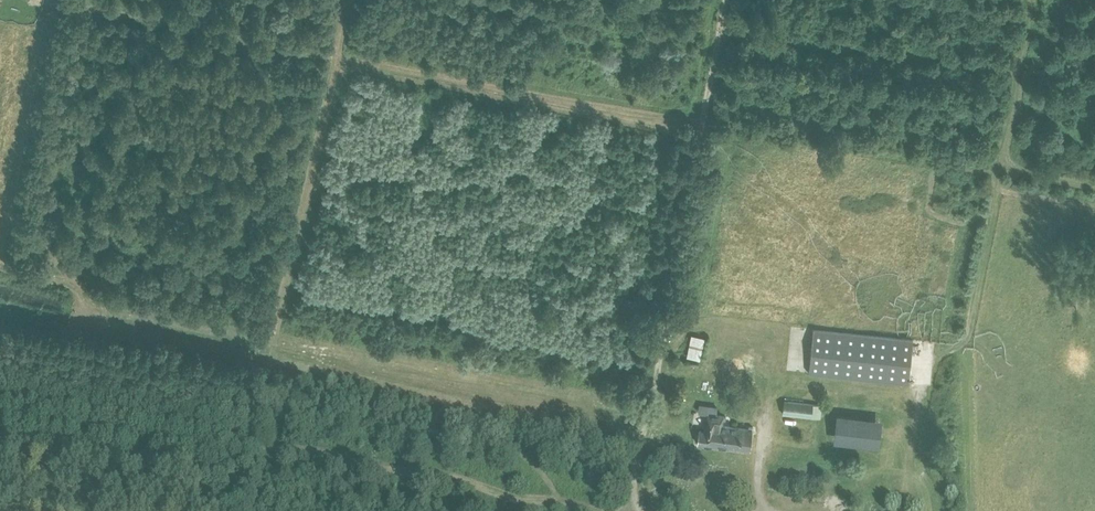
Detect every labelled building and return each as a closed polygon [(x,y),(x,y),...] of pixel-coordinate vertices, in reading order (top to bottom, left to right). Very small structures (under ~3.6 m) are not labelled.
[(909,383),(913,339),(814,329),(809,373),(909,383)] [(692,335),(687,356),(700,359),(704,338),(692,335)] [(822,405),(784,401),(783,414),(820,418),(822,405)] [(700,410),(718,412),(719,405),(701,403),(700,410)] [(750,449),(753,426),(720,422),(721,418),(724,419),(724,414),(707,411),(704,430),(700,429),(698,442),(705,443),(706,446),(710,447),(713,444),(750,449)] [(880,420),(836,415),(833,442),(878,447),(880,420)]
